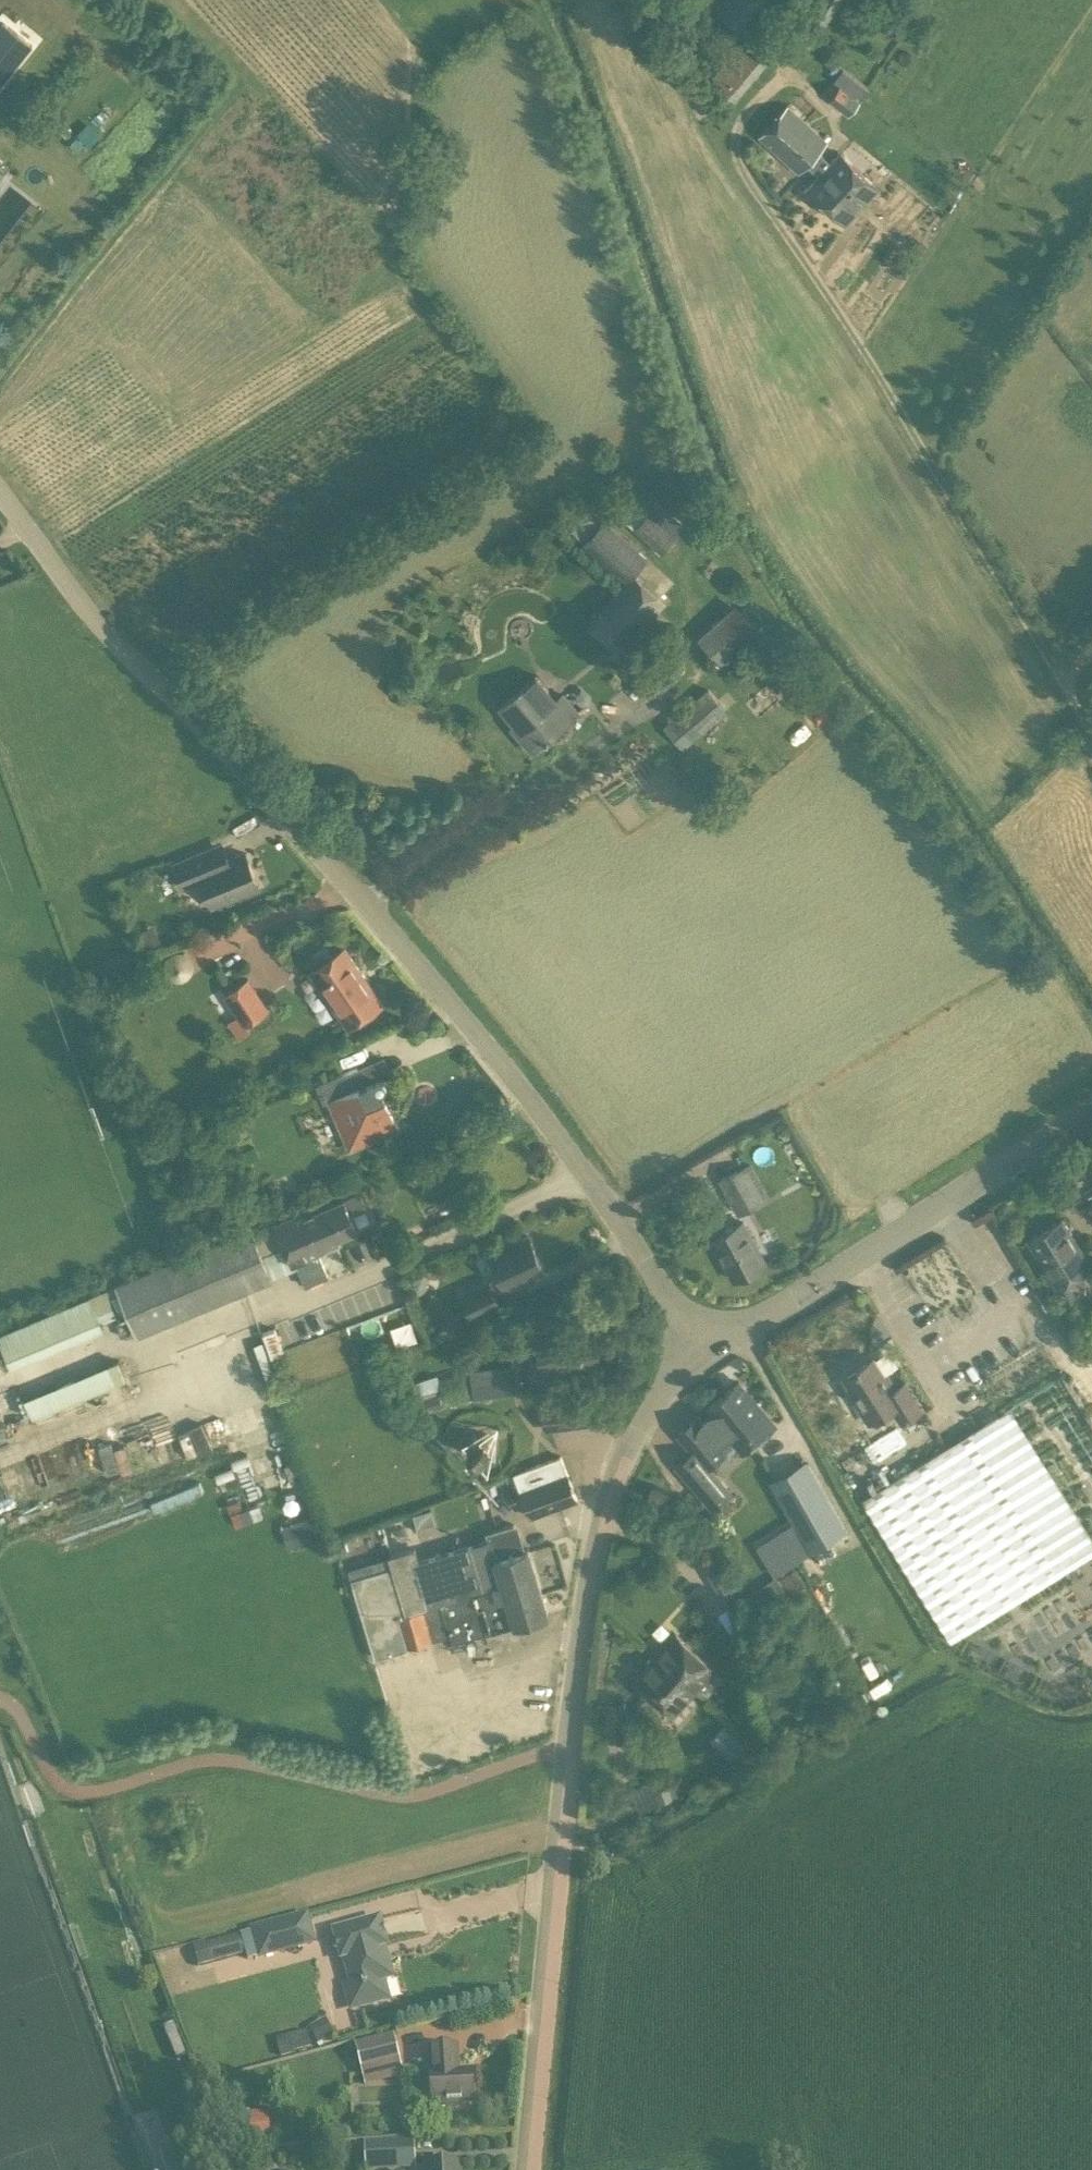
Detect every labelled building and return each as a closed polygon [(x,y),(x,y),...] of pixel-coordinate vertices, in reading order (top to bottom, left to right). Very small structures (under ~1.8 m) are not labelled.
[(741,26),(759,0),(708,0),(741,26)] [(30,44),(1,21),(0,22),(0,82),(30,44)] [(767,60),(745,41),(710,80),(725,94),(731,100),(767,60)] [(829,97),(848,112),(858,98),(860,99),(868,89),(842,68),(834,78),(840,83),(829,97)] [(798,170),(806,162),(819,175),(807,189),(845,223),(878,187),(840,152),(832,161),(818,149),(827,138),(788,102),(757,132),(798,170)] [(2,173),(12,160),(0,151),(0,175),(2,173)] [(637,500),(622,514),(635,526),(634,527),(660,551),(683,525),(657,503),(643,490),(635,498),(637,500)] [(620,583),(587,621),(616,647),(621,652),(643,625),(665,599),(633,571),(646,556),(601,516),(600,517),(589,508),(571,529),(582,537),(626,576),(620,583)] [(732,603),(696,636),(727,670),(763,637),(732,603)] [(765,642),(727,676),(740,690),(766,666),(765,664),(776,654),(765,642)] [(642,678),(661,694),(672,681),(681,670),(672,661),(679,652),(670,644),(642,678)] [(578,713),(562,694),(558,698),(538,673),(500,706),(520,730),(517,733),(533,752),(578,713)] [(689,702),(672,717),(678,725),(669,733),(682,749),(727,710),(707,687),(689,702)] [(201,879),(212,906),(259,887),(245,853),(208,868),(202,853),(174,864),(183,887),(201,879)] [(153,924),(137,931),(143,947),(160,940),(153,924)] [(348,1028),(384,1004),(345,947),(309,972),(311,975),(344,1022),(348,1028)] [(239,1036),(249,1029),(245,1023),(265,1011),(245,979),(222,993),(236,1015),(228,1020),(239,1036)] [(379,1079),(378,1079),(364,1085),(357,1068),(325,1082),(316,1086),(323,1104),(329,1102),(337,1121),(340,1119),(351,1145),(363,1140),(365,1143),(399,1129),(383,1091),(384,1090),(384,1089),(385,1089),(386,1088),(386,1086),(386,1085),(386,1083),(385,1082),(385,1081),(384,1080),(383,1079),(381,1079),(380,1079),(379,1079)] [(769,1197),(751,1161),(739,1167),(717,1179),(736,1214),(755,1204),(769,1197)] [(260,1221),(272,1248),(283,1244),(291,1262),(295,1260),(305,1286),(328,1276),(317,1251),(322,1249),(320,1245),(357,1229),(344,1199),(307,1214),(306,1210),(275,1223),(272,1216),(260,1221)] [(1066,1301),(1075,1295),(1067,1281),(1091,1266),(1062,1218),(1043,1229),(1028,1238),(1066,1301)] [(100,1321),(117,1313),(114,1306),(123,1302),(137,1338),(245,1291),(273,1279),(262,1253),(272,1248),(260,1221),(250,1225),(206,1244),(187,1252),(115,1283),(116,1285),(0,1336),(0,1343),(11,1369),(104,1329),(100,1321)] [(733,1280),(765,1262),(743,1221),(721,1233),(711,1239),(733,1280)] [(528,1233),(490,1250),(500,1275),(491,1279),(489,1277),(459,1290),(472,1319),(504,1305),(498,1290),(509,1285),(509,1283),(543,1268),(528,1233)] [(349,1246),(356,1265),(374,1258),(367,1239),(349,1246)] [(448,1330),(443,1319),(438,1322),(442,1333),(448,1330)] [(600,1330),(541,1337),(545,1374),(604,1368),(600,1330)] [(126,1379),(118,1358),(24,1398),(33,1418),(126,1379)] [(923,1408),(905,1381),(893,1389),(873,1358),(856,1368),(858,1372),(845,1380),(858,1400),(856,1402),(868,1422),(891,1407),(901,1422),(923,1408)] [(522,1394),(519,1367),(476,1372),(479,1400),(522,1394)] [(736,1379),(705,1407),(721,1426),(745,1451),(776,1422),(736,1379)] [(572,1386),(540,1390),(545,1428),(545,1432),(553,1431),(600,1425),(599,1421),(597,1402),(575,1405),(572,1386)] [(422,1396),(426,1409),(442,1403),(438,1391),(422,1396)] [(952,1638),(1091,1550),(1091,1537),(1009,1405),(978,1424),(954,1439),(863,1496),(952,1638)] [(705,1407),(678,1433),(694,1450),(678,1465),(704,1493),(716,1507),(734,1490),(723,1479),(715,1469),(721,1463),(717,1459),(726,1450),(736,1441),(721,1426),(705,1407)] [(463,1441),(463,1442),(463,1444),(463,1445),(464,1446),(464,1448),(465,1450),(466,1451),(467,1452),(469,1454),(470,1455),(472,1456),(476,1457),(477,1457),(480,1457),(481,1456),(483,1456),(485,1455),(487,1453),(489,1451),(490,1448),(491,1446),(491,1445),(491,1443),(491,1440),(491,1439),(491,1438),(489,1435),(489,1434),(488,1433),(485,1431),(484,1430),(482,1429),(480,1429),(478,1429),(475,1429),(473,1429),(470,1431),(468,1432),(466,1434),(465,1435),(465,1437),(464,1439),(463,1441)] [(577,1497),(560,1454),(514,1472),(530,1515),(577,1497)] [(845,1529),(808,1461),(778,1477),(769,1482),(808,1550),(845,1529)] [(0,1469),(0,1496),(10,1492),(2,1468),(0,1469)] [(664,1503),(668,1490),(652,1485),(647,1496),(645,1503),(661,1509),(664,1503)] [(283,1532),(288,1549),(317,1540),(312,1523),(283,1532)] [(506,1626),(548,1614),(528,1547),(522,1549),(514,1523),(497,1528),(486,1532),(489,1539),(418,1560),(414,1548),(390,1555),(392,1565),(351,1577),(375,1656),(450,1634),(452,1641),(463,1638),(506,1626)] [(795,1536),(771,1550),(782,1570),(792,1563),(807,1554),(795,1536)] [(553,1543),(537,1547),(543,1579),(559,1576),(553,1543)] [(705,1562),(702,1563),(723,1599),(734,1592),(729,1584),(712,1557),(705,1562)] [(740,1603),(752,1622),(790,1600),(809,1587),(797,1568),(740,1603)] [(675,1632),(654,1655),(693,1689),(713,1666),(675,1632)] [(673,1712),(693,1689),(654,1655),(634,1677),(637,1680),(673,1712)] [(744,1743),(738,1738),(727,1751),(732,1756),(744,1743)] [(655,1791),(659,1803),(672,1798),(667,1786),(655,1791)] [(250,1929),(258,1961),(317,1946),(309,1913),(250,1929)] [(387,2000),(382,1980),(391,1978),(383,1948),(385,1947),(382,1935),(379,1922),(336,1933),(343,1958),(345,1957),(352,1983),(346,1985),(353,2009),(387,2000)] [(192,1944),(195,1957),(208,1953),(212,1963),(245,1955),(241,1935),(209,1943),(208,1940),(192,1944)] [(326,2020),(312,2028),(320,2043),(334,2036),(326,2020)] [(294,2052),(311,2048),(308,2033),(291,2037),(294,2052)] [(401,2064),(395,2035),(354,2044),(361,2073),(401,2064)] [(461,2106),(461,2103),(474,2102),(472,2071),(458,2072),(457,2046),(430,2047),(431,2074),(430,2074),(432,2105),(447,2104),(447,2107),(461,2106)] [(270,2142),(269,2113),(241,2114),(242,2144),(270,2142)] [(414,2139),(377,2141),(379,2169),(406,2169),(416,2169),(414,2139)]
